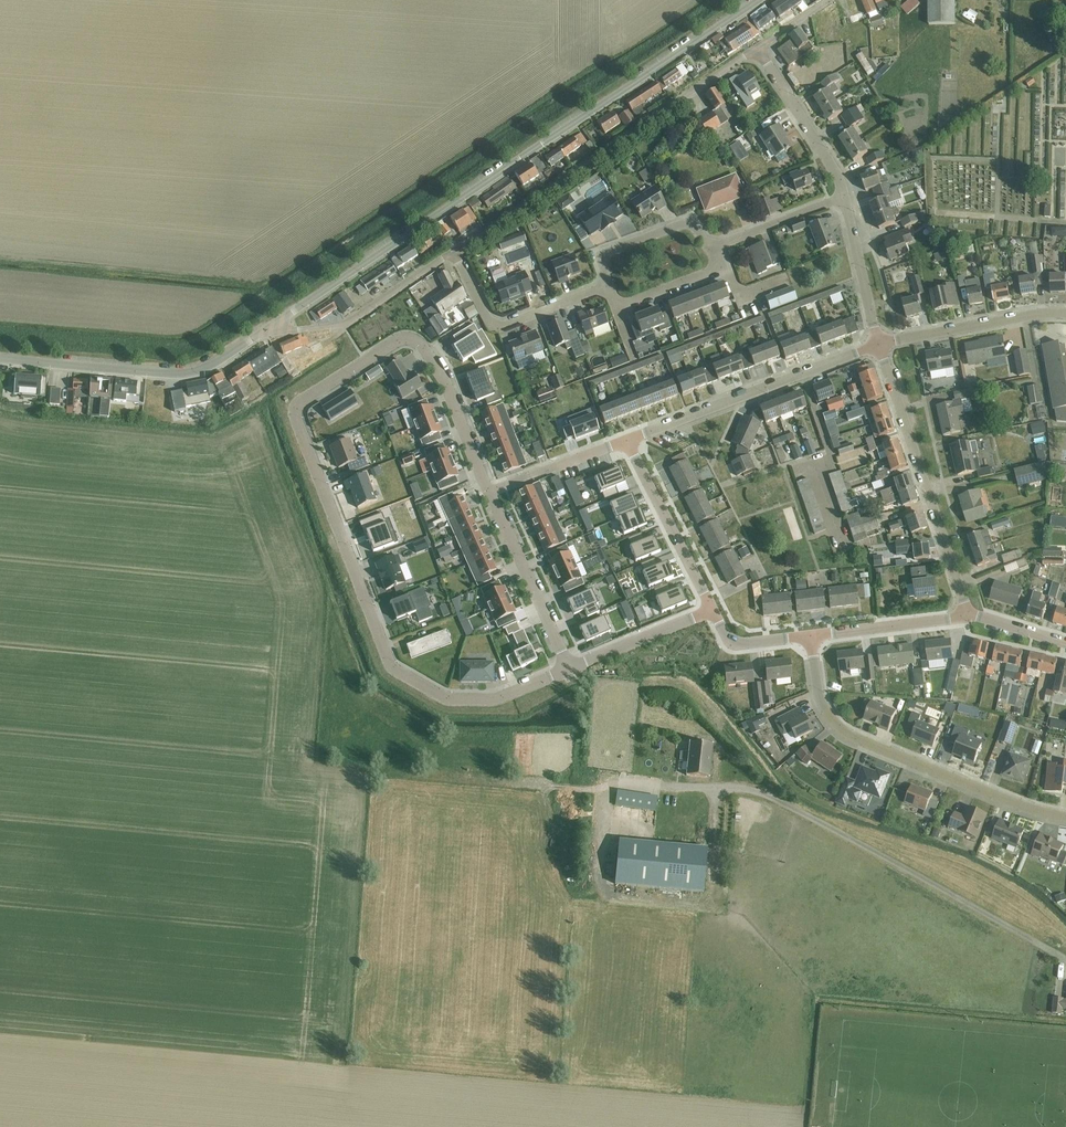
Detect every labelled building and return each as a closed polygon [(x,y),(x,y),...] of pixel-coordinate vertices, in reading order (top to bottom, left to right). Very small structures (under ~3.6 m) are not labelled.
[(772,7),(779,18),(792,9),(793,8),(796,6),(802,2),(801,0),(781,0),(772,7)] [(864,17),(858,0),(847,0),(853,16),(850,17),(852,23),(865,18),(864,17)] [(877,12),(872,0),(862,0),(869,15),(877,12)] [(877,4),(880,11),(889,7),(886,0),(875,0),(877,4)] [(921,4),(917,0),(910,0),(902,7),(909,15),(921,4)] [(956,24),(956,0),(929,0),(929,25),(956,24)] [(755,12),(750,16),(752,19),(753,21),(756,25),(760,31),(775,19),(771,14),(768,10),(768,9),(768,10),(766,7),(765,5),(755,12)] [(882,16),(871,19),(874,28),(885,24),(882,16)] [(726,40),(725,40),(733,53),(745,45),(759,35),(748,18),(738,25),(741,29),(736,33),(726,40)] [(828,43),(839,42),(836,20),(825,22),(827,39),(828,39),(828,43)] [(787,44),(778,51),(789,67),(804,56),(814,49),(810,43),(801,31),(791,38),(792,41),(787,44)] [(715,45),(719,42),(719,41),(723,38),(721,35),(720,34),(716,37),(712,39),(714,43),(715,45)] [(709,49),(705,44),(700,48),(703,53),(707,51),(709,49)] [(842,67),(839,62),(833,66),(836,71),(842,67)] [(681,66),(677,69),(677,68),(661,79),(662,80),(659,83),(664,90),(683,77),(682,76),(686,74),(681,66)] [(730,81),(748,109),(756,104),(751,97),(761,91),(749,72),(738,79),(736,77),(730,81)] [(822,110),(836,102),(832,95),(839,90),(835,84),(840,80),(836,75),(822,84),(825,90),(828,88),(829,90),(815,99),(822,110)] [(1032,78),(1025,82),(1029,87),(1035,83),(1032,78)] [(656,82),(626,101),(637,119),(649,111),(643,103),(661,91),(656,82)] [(716,90),(706,96),(716,111),(700,122),(708,134),(729,121),(720,108),(726,105),(716,90)] [(843,113),(836,102),(822,110),(830,122),(843,113)] [(846,122),(861,113),(857,107),(842,117),(846,122)] [(627,110),(618,116),(625,126),(633,120),(627,110)] [(612,112),(598,122),(606,133),(620,124),(612,112)] [(861,113),(846,122),(850,128),(864,119),(861,113)] [(744,123),(736,128),(740,135),(749,130),(744,123)] [(779,125),(760,137),(769,152),(770,150),(775,158),(779,163),(787,157),(784,152),(791,147),(783,136),(785,134),(779,125)] [(854,130),(839,139),(847,151),(862,142),(854,130)] [(754,131),(747,136),(750,141),(757,136),(754,131)] [(580,134),(558,148),(564,158),(586,143),(580,134)] [(739,141),(730,147),(734,154),(743,148),(739,141)] [(862,142),(847,151),(854,162),(869,152),(862,142)] [(564,158),(558,148),(545,157),(552,166),(564,158)] [(923,154),(923,148),(912,152),(914,158),(923,154)] [(870,165),(886,158),(884,152),(868,159),(870,165)] [(535,162),(538,168),(542,174),(544,173),(550,169),(546,162),(542,157),(535,162)] [(724,160),(727,167),(734,164),(731,157),(724,160)] [(531,181),(538,175),(530,164),(515,175),(523,186),(527,191),(535,186),(531,181)] [(550,169),(544,173),(548,180),(554,175),(550,169)] [(645,169),(638,174),(644,183),(651,178),(645,169)] [(796,191),(812,185),(806,171),(798,174),(797,172),(790,175),(782,179),(785,185),(793,182),(796,191)] [(863,177),(861,178),(865,191),(867,190),(873,188),(876,195),(890,190),(888,183),(886,177),(883,178),(881,171),(863,177)] [(699,191),(707,212),(709,211),(712,211),(715,210),(717,207),(744,197),(736,176),(699,191)] [(508,178),(493,187),(480,197),(487,208),(501,198),(515,189),(508,178)] [(769,198),(762,201),(756,187),(753,188),(758,203),(759,203),(765,217),(775,213),(775,212),(782,209),(777,198),(770,200),(769,198)] [(878,201),(870,203),(875,216),(892,210),(890,205),(902,200),(897,187),(892,189),(890,190),(876,195),(878,201)] [(658,211),(666,207),(655,189),(632,203),(642,219),(651,213),(657,209),(658,211)] [(561,199),(556,202),(561,210),(566,207),(574,202),(568,194),(561,199)] [(610,196),(579,217),(591,236),(600,229),(602,232),(615,223),(614,221),(623,215),(610,196)] [(477,198),(469,204),(473,210),(481,204),(477,198)] [(460,232),(472,224),(472,223),(477,219),(469,208),(464,211),(463,211),(451,219),(460,232)] [(892,210),(875,216),(879,229),(896,223),(894,216),(900,214),(898,208),(892,210)] [(902,220),(904,226),(926,218),(926,210),(902,220)] [(803,219),(791,224),(794,232),(806,227),(803,219)] [(810,226),(819,251),(835,245),(829,230),(830,229),(826,220),(810,226)] [(446,225),(440,229),(445,236),(451,232),(446,225)] [(422,254),(444,237),(438,229),(415,246),(422,254)] [(906,244),(914,241),(909,229),(886,238),(888,244),(886,245),(892,261),(910,254),(906,244)] [(1052,229),(1052,237),(1060,237),(1060,229),(1052,229)] [(584,230),(577,234),(580,239),(587,235),(584,230)] [(516,245),(523,242),(521,236),(513,239),(516,245)] [(749,249),(758,275),(767,271),(766,269),(780,264),(775,249),(768,251),(764,243),(749,249)] [(973,245),(964,247),(965,255),(975,253),(973,245)] [(398,269),(418,256),(412,247),(392,259),(398,269)] [(523,259),(530,257),(527,249),(521,250),(523,259)] [(573,255),(552,263),(560,283),(567,281),(567,278),(580,273),(573,255)] [(1040,263),(1044,263),(1043,255),(1032,256),(1035,274),(1041,273),(1040,263)] [(882,265),(885,279),(902,275),(899,261),(882,265)] [(390,262),(361,281),(369,292),(381,284),(387,279),(397,272),(390,262)] [(543,267),(546,275),(551,273),(548,265),(543,267)] [(541,271),(535,273),(537,280),(543,278),(541,271)] [(775,273),(778,281),(785,279),(783,271),(775,273)] [(439,276),(445,288),(446,290),(432,300),(438,309),(441,315),(467,298),(459,285),(455,287),(453,283),(447,272),(439,276)] [(524,293),(532,290),(525,272),(516,275),(518,278),(509,282),(508,281),(495,285),(502,304),(517,298),(517,300),(526,297),(524,293)] [(994,301),(1010,298),(1007,285),(996,287),(994,273),(983,275),(986,289),(991,288),(994,301)] [(917,295),(924,293),(920,276),(913,278),(917,295)] [(965,276),(958,277),(960,288),(966,287),(970,305),(984,303),(979,279),(966,282),(965,276)] [(1065,293),(1065,276),(1051,276),(1051,294),(1065,293)] [(1022,296),(1037,293),(1035,277),(1019,279),(1022,296)] [(724,283),(711,288),(716,303),(730,298),(724,283)] [(935,311),(959,306),(955,284),(939,288),(940,291),(931,293),(935,311)] [(817,295),(819,300),(842,291),(840,286),(817,295)] [(786,290),(790,302),(797,300),(792,287),(786,290)] [(716,303),(711,288),(697,293),(702,309),(716,303)] [(790,302),(786,290),(779,292),(784,305),(790,302)] [(332,300),(341,314),(353,306),(344,292),(342,293),(333,299),(332,300)] [(784,305),(779,292),(765,298),(770,310),(784,305)] [(702,309),(697,293),(682,299),(688,314),(702,309)] [(819,300),(817,295),(799,302),(801,307),(819,300)] [(903,302),(907,318),(922,314),(918,298),(903,302)] [(337,309),(333,304),(331,299),(311,312),(317,322),(337,309)] [(688,314),(682,299),(668,304),(674,319),(688,314)] [(799,302),(781,309),(783,314),(801,307),(799,302)] [(475,310),(472,304),(463,309),(466,315),(475,310)] [(578,315),(586,335),(593,332),(592,329),(608,323),(603,308),(586,314),(585,312),(578,315)] [(646,312),(653,329),(659,327),(661,332),(672,327),(667,313),(660,315),(658,308),(646,312)] [(783,314),(781,309),(767,314),(769,319),(776,317),(782,314),(783,314)] [(638,324),(631,326),(637,341),(654,334),(653,329),(646,312),(635,317),(638,324)] [(782,314),(776,317),(779,324),(785,321),(782,314)] [(439,316),(430,322),(439,336),(448,329),(439,316)] [(751,321),(753,326),(765,321),(763,316),(751,321)] [(853,317),(829,327),(834,341),(859,332),(853,317)] [(576,359),(585,355),(584,352),(580,344),(575,330),(567,333),(562,321),(548,326),(555,347),(565,343),(567,350),(572,348),(576,359)] [(753,326),(751,321),(733,328),(735,333),(753,326)] [(686,335),(699,330),(696,323),(683,328),(686,335)] [(465,330),(453,337),(457,343),(458,345),(454,347),(454,348),(455,348),(457,351),(455,352),(456,353),(457,353),(459,356),(458,356),(458,357),(460,356),(461,358),(460,359),(459,359),(460,360),(461,359),(463,362),(471,357),(473,356),(476,362),(475,363),(475,364),(486,360),(497,355),(496,354),(496,355),(495,355),(495,354),(493,351),(489,345),(489,344),(489,345),(485,347),(483,348),(475,334),(478,332),(477,329),(474,325),(465,330)] [(829,327),(811,334),(816,348),(834,341),(829,327)] [(733,328),(715,334),(717,339),(735,333),(733,328)] [(695,332),(697,337),(704,334),(702,329),(695,332)] [(535,363),(532,355),(543,351),(536,331),(527,335),(527,337),(510,344),(519,369),(535,363)] [(717,339),(715,334),(697,341),(699,346),(717,339)] [(789,334),(778,338),(780,345),(786,360),(798,355),(792,341),(789,334)] [(816,348),(811,334),(792,341),(798,355),(816,348)] [(301,335),(279,344),(283,354),(286,353),(309,343),(306,336),(302,338),(301,335)] [(670,337),(672,344),(679,341),(676,335),(670,337)] [(970,363),(1006,356),(1003,338),(966,345),(970,363)] [(699,346),(697,341),(679,348),(681,353),(699,346)] [(586,342),(580,344),(584,352),(589,350),(586,342)] [(314,354),(323,349),(320,343),(310,348),(314,354)] [(762,348),(767,362),(780,358),(774,343),(762,348)] [(1065,346),(1061,347),(1060,344),(1043,347),(1056,421),(1065,422),(1065,348),(1065,346)] [(681,353),(679,348),(666,353),(668,358),(674,356),(680,354),(681,353)] [(762,348),(744,354),(749,369),(767,362),(762,348)] [(264,350),(247,361),(253,370),(257,378),(280,364),(271,349),(265,352),(264,350)] [(931,372),(946,369),(948,377),(955,376),(953,368),(955,367),(951,350),(934,353),(934,351),(927,353),(931,372)] [(1019,377),(1030,375),(1026,350),(1015,352),(1019,377)] [(744,354),(725,361),(731,376),(749,369),(744,354)] [(618,358),(621,365),(628,363),(625,355),(618,358)] [(650,359),(652,364),(664,360),(662,355),(650,359)] [(650,359),(638,364),(640,369),(652,364),(650,359)] [(408,375),(399,360),(387,368),(396,383),(393,384),(402,399),(422,387),(414,372),(408,375)] [(253,370),(247,361),(233,370),(236,373),(227,378),(240,402),(249,398),(239,378),(253,370)] [(731,376),(725,361),(707,368),(713,383),(731,376)] [(638,364),(626,368),(628,373),(640,369),(638,364)] [(607,365),(593,371),(595,375),(609,370),(607,365)] [(863,389),(878,384),(874,371),(869,372),(867,366),(857,369),(863,389)] [(282,367),(275,372),(280,378),(287,374),(282,367)] [(628,373),(626,368),(614,373),(616,378),(628,373)] [(707,368),(689,375),(695,390),(713,383),(707,368)] [(372,370),(365,374),(369,380),(376,376),(372,370)] [(468,376),(471,383),(470,383),(471,383),(477,399),(477,401),(478,401),(480,400),(485,398),(486,402),(487,406),(489,405),(494,403),(501,401),(501,400),(498,392),(493,394),(488,380),(484,370),(483,370),(476,373),(471,375),(469,376),(468,376)] [(212,378),(206,382),(209,397),(218,394),(222,401),(225,406),(238,398),(235,394),(229,382),(227,383),(221,373),(212,379),(212,378)] [(616,378),(614,373),(602,378),(604,383),(616,378)] [(72,386),(73,375),(60,374),(59,385),(72,386)] [(16,375),(14,394),(21,395),(20,397),(37,399),(37,396),(45,397),(47,378),(27,376),(16,375)] [(556,391),(565,388),(560,375),(551,378),(556,391)] [(695,390),(689,375),(677,380),(682,394),(695,390)] [(91,390),(91,399),(102,400),(101,414),(109,415),(109,418),(110,418),(112,400),(114,380),(92,378),(92,384),(91,390)] [(604,383),(602,378),(589,382),(591,387),(604,383)] [(91,399),(91,390),(89,390),(89,381),(74,380),(74,390),(69,390),(68,408),(75,409),(75,398),(91,399)] [(137,389),(137,383),(137,382),(126,381),(116,380),(115,388),(114,394),(114,398),(114,401),(126,402),(126,399),(127,395),(131,396),(136,396),(137,389)] [(177,392),(171,393),(172,401),(175,412),(182,411),(186,410),(186,408),(192,407),(192,406),(191,406),(194,405),(206,403),(207,403),(208,402),(210,402),(209,397),(206,382),(206,380),(200,382),(188,384),(186,385),(187,388),(188,392),(183,393),(182,390),(177,392)] [(660,386),(666,400),(678,395),(673,381),(660,386)] [(831,388),(829,381),(828,381),(821,384),(813,387),(815,393),(819,402),(834,396),(831,388)] [(855,384),(848,386),(850,393),(857,391),(855,384)] [(883,397),(878,384),(857,391),(850,393),(852,398),(861,395),(864,403),(883,397)] [(928,385),(925,389),(933,394),(936,390),(928,385)] [(666,400),(660,386),(648,391),(654,405),(666,400)] [(1028,388),(1031,405),(1043,403),(1039,386),(1028,388)] [(541,403),(556,397),(552,387),(538,393),(541,403)] [(51,388),(49,404),(58,405),(60,389),(51,388)] [(962,399),(976,396),(974,389),(955,393),(956,400),(954,401),(954,402),(938,406),(945,435),(961,432),(958,416),(965,415),(962,399)] [(351,391),(322,409),(324,411),(326,414),(326,415),(330,421),(339,415),(358,403),(354,397),(351,391)] [(654,405),(648,391),(636,395),(642,409),(654,405)] [(800,392),(786,397),(793,413),(806,407),(800,392)] [(642,409),(636,395),(624,400),(630,414),(642,409)] [(786,397),(773,402),(779,418),(793,413),(786,397)] [(826,402),(830,412),(835,410),(844,407),(841,397),(826,402)] [(409,409),(401,412),(408,430),(416,427),(436,419),(431,406),(429,407),(426,400),(408,407),(409,409)] [(624,400),(612,405),(617,419),(630,414),(624,400)] [(779,418),(773,402),(760,408),(761,410),(765,421),(766,423),(779,418)] [(487,428),(509,420),(503,404),(481,413),(487,428)] [(617,419),(612,405),(599,409),(605,424),(617,419)] [(390,414),(399,411),(397,406),(388,409),(390,414)] [(871,425),(890,419),(885,406),(871,410),(870,406),(846,414),(848,421),(865,415),(866,419),(869,419),(871,425)] [(765,421),(761,410),(754,413),(752,417),(751,416),(749,419),(744,417),(738,429),(755,437),(762,422),(765,421)] [(835,410),(830,412),(823,415),(825,421),(837,417),(835,410)] [(394,424),(390,416),(384,418),(387,427),(394,424)] [(575,440),(598,431),(592,416),(570,425),(562,429),(566,440),(574,437),(575,440)] [(440,433),(441,432),(436,419),(416,427),(423,447),(441,440),(439,433),(440,433)] [(894,432),(890,419),(871,425),(875,439),(894,432)] [(515,435),(509,420),(487,428),(493,443),(515,435)] [(1043,422),(1033,425),(1036,435),(1046,432),(1043,422)] [(755,437),(738,429),(732,443),(738,445),(736,448),(737,449),(735,453),(738,460),(749,455),(748,453),(755,437)] [(515,435),(493,443),(498,458),(520,450),(515,435)] [(868,446),(875,443),(873,436),(865,439),(868,446)] [(834,438),(830,439),(833,449),(836,448),(840,447),(836,437),(834,438)] [(367,467),(364,458),(357,461),(353,448),(349,439),(338,443),(330,446),(334,456),(339,468),(342,467),(347,465),(348,465),(351,473),(367,467)] [(809,455),(816,453),(811,440),(804,443),(809,455)] [(979,453),(976,440),(951,445),(958,476),(978,472),(979,479),(994,475),(992,467),(982,470),(978,453),(979,453)] [(887,459),(901,454),(897,441),(882,446),(887,459)] [(532,445),(538,458),(544,456),(539,442),(532,445)] [(839,455),(854,450),(851,443),(840,447),(836,448),(839,455)] [(877,450),(875,443),(868,446),(870,453),(877,450)] [(432,471),(453,463),(448,450),(446,451),(443,444),(425,451),(432,471)] [(791,447),(796,459),(803,457),(797,444),(791,447)] [(526,465),(520,450),(498,458),(504,473),(526,465)] [(412,453),(401,457),(404,465),(415,461),(412,453)] [(676,481),(693,473),(684,453),(673,459),(676,465),(670,468),(676,481)] [(1044,453),(1037,455),(1039,462),(1046,461),(1044,453)] [(878,476),(875,477),(876,481),(879,480),(886,478),(893,476),(891,472),(906,467),(901,454),(887,459),(889,465),(882,468),(883,471),(879,473),(877,474),(878,476)] [(749,455),(738,460),(732,463),(737,476),(743,474),(744,477),(756,471),(749,455)] [(458,476),(453,463),(432,471),(440,490),(458,483),(456,477),(458,476)] [(1043,465),(1033,467),(1016,472),(1019,487),(1037,482),(1047,480),(1043,465)] [(379,467),(371,470),(373,477),(382,474),(379,467)] [(605,474),(595,479),(597,486),(601,494),(602,493),(604,498),(605,501),(609,499),(619,495),(617,491),(615,488),(621,485),(625,484),(622,476),(621,473),(619,469),(605,474)] [(831,482),(842,478),(840,471),(829,475),(831,482)] [(701,487),(693,473),(676,481),(683,493),(689,490),(690,492),(701,487)] [(372,489),(366,474),(353,479),(344,482),(345,487),(347,491),(349,490),(350,490),(351,490),(354,499),(358,508),(368,504),(376,501),(372,489)] [(883,498),(913,488),(908,475),(894,480),(896,486),(880,492),(883,498)] [(558,493),(564,489),(558,476),(551,479),(558,493)] [(799,489),(810,485),(808,478),(796,482),(799,489)] [(842,478),(831,482),(833,488),(844,484),(842,478)] [(578,490),(573,479),(565,483),(570,493),(578,490)] [(883,488),(880,481),(871,484),(874,491),(883,488)] [(525,507),(546,497),(540,483),(518,492),(525,507)] [(844,485),(844,484),(833,488),(835,494),(846,490),(844,485)] [(810,485),(799,489),(801,494),(812,490),(810,485)] [(701,487),(690,492),(691,495),(685,498),(691,510),(708,502),(701,487)] [(917,502),(913,488),(883,498),(885,506),(900,500),(902,507),(917,502)] [(815,497),(812,490),(801,494),(803,501),(815,497)] [(846,490),(835,494),(838,500),(849,496),(847,491),(846,490)] [(419,491),(412,493),(415,501),(422,498),(419,491)] [(979,492),(962,497),(965,506),(964,507),(969,522),(986,516),(985,514),(988,513),(985,505),(983,505),(979,492)] [(439,500),(433,502),(437,509),(435,512),(436,514),(439,515),(441,519),(433,523),(435,527),(438,526),(443,523),(448,521),(470,511),(463,497),(455,500),(452,494),(439,500)] [(638,510),(635,503),(632,495),(610,504),(616,520),(640,510),(638,510)] [(851,502),(849,496),(838,500),(840,506),(851,503),(851,502)] [(553,512),(546,497),(525,507),(531,522),(553,512)] [(817,503),(815,497),(803,501),(805,507),(817,503)] [(851,503),(853,509),(859,507),(857,499),(851,502),(851,503)] [(716,517),(708,502),(691,510),(698,524),(705,520),(706,522),(716,517)] [(819,509),(817,503),(805,507),(807,513),(819,509)] [(853,509),(851,503),(840,506),(842,513),(853,509)] [(578,512),(582,520),(589,517),(586,509),(578,512)] [(821,515),(819,509),(807,513),(809,519),(821,515)] [(640,510),(616,520),(618,519),(621,527),(624,535),(635,530),(647,525),(644,519),(640,510)] [(470,511),(448,521),(455,536),(476,526),(470,511)] [(553,512),(531,522),(538,536),(559,526),(553,512)] [(847,523),(861,518),(859,512),(845,517),(847,523)] [(911,533),(926,528),(921,513),(889,524),(891,531),(909,525),(911,533)] [(394,545),(382,514),(362,521),(374,552),(394,545)] [(861,518),(847,523),(854,543),(867,538),(865,532),(879,527),(874,514),(861,518)] [(821,515),(809,519),(812,527),(823,523),(821,515)] [(1050,527),(1065,529),(1065,518),(1052,516),(1052,518),(1051,518),(1050,527)] [(716,517),(706,522),(707,525),(700,528),(707,541),(724,532),(716,517)] [(1009,518),(991,524),(993,530),(1010,525),(1009,518)] [(791,535),(799,534),(796,522),(788,523),(791,535)] [(826,530),(823,523),(812,527),(814,534),(826,530)] [(483,540),(476,526),(455,536),(461,550),(483,540)] [(566,541),(559,526),(538,536),(545,551),(566,541)] [(974,552),(994,546),(989,530),(969,537),(974,552)] [(731,547),(724,532),(707,541),(713,553),(720,550),(721,552),(731,547)] [(629,539),(628,539),(631,546),(630,547),(636,562),(654,555),(661,552),(657,545),(656,541),(655,538),(654,537),(652,538),(651,538),(649,539),(647,540),(645,541),(643,537),(641,533),(629,539)] [(593,535),(588,537),(591,544),(596,542),(593,535)] [(425,539),(413,544),(417,554),(428,549),(425,539)] [(431,545),(435,553),(445,549),(442,540),(431,545)] [(489,555),(483,540),(461,550),(468,565),(489,555)] [(601,548),(607,546),(604,540),(598,542),(601,548)] [(914,560),(929,558),(928,544),(913,546),(912,540),(904,541),(897,542),(895,542),(896,554),(913,552),(914,560)] [(567,546),(549,554),(552,561),(549,562),(555,574),(575,565),(581,563),(573,546),(568,548),(567,546)] [(996,553),(994,546),(974,552),(979,567),(999,560),(996,553)] [(731,547),(721,552),(723,555),(716,558),(722,570),(739,562),(731,547)] [(750,555),(746,547),(738,551),(742,559),(750,555)] [(1044,548),(1044,556),(1062,556),(1062,549),(1044,548)] [(1016,551),(1001,556),(1004,564),(1019,559),(1016,551)] [(496,570),(489,555),(468,565),(478,586),(491,580),(488,573),(496,570)] [(881,555),(873,556),(874,566),(882,565),(881,555)] [(397,556),(376,564),(379,572),(379,573),(378,573),(382,581),(382,580),(386,590),(394,587),(397,586),(405,583),(399,566),(401,566),(397,556)] [(598,556),(590,560),(593,566),(601,562),(598,557),(598,556)] [(647,562),(641,565),(644,572),(643,573),(649,588),(673,577),(670,570),(669,566),(667,562),(664,564),(662,564),(657,566),(656,562),(654,559),(647,562)] [(739,562),(722,570),(729,583),(733,581),(737,587),(749,581),(739,562)] [(584,585),(575,565),(555,574),(561,587),(563,586),(566,593),(584,585)] [(916,598),(934,595),(932,582),(925,583),(923,567),(912,569),(916,598)] [(753,581),(758,579),(755,572),(749,575),(753,581)] [(832,582),(839,582),(838,574),(831,575),(832,582)] [(877,588),(886,587),(884,574),(876,575),(877,588)] [(613,576),(606,579),(609,586),(616,582),(613,576)] [(805,580),(797,581),(798,590),(806,589),(805,580)] [(490,609),(510,600),(504,587),(502,588),(499,582),(481,590),(490,609)] [(759,582),(752,586),(753,591),(753,595),(754,603),(755,611),(763,610),(764,616),(778,615),(776,595),(762,596),(761,592),(761,593),(759,582)] [(996,582),(991,599),(1017,607),(1022,590),(996,582)] [(1056,600),(1061,585),(1054,583),(1049,598),(1056,600)] [(668,585),(654,590),(657,598),(656,598),(662,613),(687,603),(684,596),(682,592),(680,588),(678,589),(675,590),(674,591),(671,592),(669,588),(668,585)] [(856,585),(842,587),(844,606),(858,605),(857,597),(865,596),(863,585),(856,586),(856,585)] [(829,589),(825,589),(827,601),(830,601),(831,608),(844,606),(842,587),(829,588),(829,589)] [(407,594),(408,596),(397,600),(393,602),(390,603),(391,605),(393,611),(396,610),(399,618),(400,619),(405,617),(407,616),(409,616),(415,613),(417,618),(419,623),(432,618),(431,613),(429,608),(430,607),(423,588),(408,594),(407,594)] [(634,597),(630,589),(624,592),(628,600),(634,597)] [(823,589),(809,591),(811,610),(825,609),(824,601),(827,601),(825,589),(823,590),(823,589)] [(567,601),(571,609),(574,616),(576,615),(585,611),(587,618),(588,618),(595,615),(597,614),(599,613),(598,610),(596,606),(598,605),(591,590),(567,601)] [(795,593),(792,593),(793,605),(797,605),(797,612),(811,610),(809,591),(795,592),(795,593)] [(789,593),(776,595),(778,615),(792,613),(791,606),(793,605),(792,593),(790,594),(789,593)] [(1043,621),(1047,607),(1039,605),(1042,595),(1035,593),(1028,616),(1043,621)] [(510,600),(490,609),(498,628),(516,620),(513,614),(515,613),(510,600)] [(627,601),(621,604),(623,610),(629,607),(627,601)] [(647,619),(641,606),(634,609),(639,622),(640,622),(646,619),(647,619)] [(1058,609),(1054,624),(1065,627),(1065,611),(1058,609)] [(583,627),(580,628),(582,635),(584,639),(587,643),(589,642),(590,641),(591,641),(597,638),(601,636),(602,637),(604,641),(604,643),(611,640),(610,637),(608,633),(610,632),(607,625),(604,617),(598,620),(596,621),(586,625),(583,627)] [(527,642),(525,637),(522,632),(522,631),(523,631),(523,630),(522,630),(521,631),(520,631),(517,624),(517,623),(519,622),(520,622),(519,621),(503,629),(505,629),(506,631),(508,636),(509,636),(512,635),(513,636),(514,635),(515,637),(521,651),(518,652),(514,654),(506,657),(507,659),(510,665),(513,672),(521,668),(537,661),(535,656),(533,656),(532,654),(527,642)] [(471,628),(464,631),(467,637),(474,634),(471,628)] [(451,643),(449,636),(446,630),(407,646),(409,651),(412,659),(417,656),(429,652),(451,643)] [(927,643),(929,661),(953,658),(951,640),(927,643)] [(963,652),(961,661),(960,666),(972,669),(975,658),(986,660),(990,645),(976,642),(974,648),(971,647),(970,654),(963,652)] [(881,667),(915,663),(913,645),(879,649),(881,667)] [(1007,665),(1010,650),(997,646),(993,661),(1007,665)] [(1024,653),(1010,650),(1007,665),(1020,668),(1024,653)] [(862,651),(838,654),(841,672),(851,670),(851,675),(859,674),(858,669),(865,668),(862,651)] [(1041,672),(1045,657),(1031,654),(1028,669),(1041,672)] [(869,682),(876,681),(872,656),(865,657),(869,682)] [(1058,660),(1045,657),(1041,672),(1055,675),(1058,660)] [(954,659),(949,680),(956,681),(960,666),(961,661),(958,660),(954,659)] [(765,663),(767,680),(791,677),(789,660),(765,663)] [(930,668),(929,661),(921,662),(922,669),(930,668)] [(461,663),(461,682),(493,682),(493,663),(461,663)] [(727,685),(753,682),(751,664),(725,667),(727,685)] [(1057,683),(1055,690),(1055,692),(1065,695),(1065,668),(1064,678),(1058,676),(1057,683)] [(914,670),(916,687),(924,686),(922,669),(914,670)] [(949,680),(947,690),(953,692),(956,681),(949,680)] [(763,706),(760,683),(753,684),(756,711),(763,710),(763,706)] [(760,683),(763,706),(774,705),(774,698),(770,698),(768,683),(760,683)] [(1052,704),(1055,692),(1047,690),(1045,702),(1052,704)] [(900,699),(897,706),(904,708),(906,702),(900,699)] [(910,700),(907,706),(914,709),(917,703),(910,700)] [(867,701),(863,709),(868,711),(864,719),(881,726),(880,728),(888,731),(896,712),(872,701),(871,703),(867,701)] [(958,712),(967,715),(969,707),(960,705),(958,712)] [(799,708),(777,719),(785,735),(791,732),(795,740),(812,731),(804,715),(803,715),(799,708)] [(940,730),(919,722),(921,716),(912,712),(908,723),(916,726),(911,738),(926,744),(933,747),(940,730)] [(759,726),(767,723),(763,714),(746,721),(752,734),(761,731),(759,726)] [(1050,727),(1057,729),(1065,731),(1065,727),(1065,724),(1059,722),(1051,721),(1050,727)] [(1018,726),(1006,722),(999,742),(1011,747),(1015,734),(1018,726)] [(956,726),(949,742),(956,745),(953,754),(966,759),(965,761),(974,764),(982,746),(971,741),(970,742),(967,737),(970,731),(956,726)] [(1034,753),(1037,740),(1030,739),(1027,752),(1034,753)] [(805,745),(796,753),(802,761),(807,764),(811,759),(831,772),(842,755),(821,742),(813,754),(810,751),(805,745)] [(680,760),(688,761),(687,776),(710,778),(713,745),(690,743),(689,752),(681,752),(680,760)] [(1009,753),(1002,776),(1013,780),(1013,778),(1024,782),(1027,774),(1028,774),(1031,763),(1022,759),(1023,758),(1009,753)] [(791,758),(785,762),(789,767),(794,762),(791,758)] [(1045,791),(1062,793),(1063,784),(1065,784),(1065,762),(1065,768),(1057,768),(1057,765),(1049,764),(1045,791)] [(843,791),(837,803),(846,806),(849,798),(858,802),(860,795),(862,791),(864,794),(868,796),(872,795),(880,798),(882,793),(890,775),(883,772),(881,775),(863,768),(857,783),(847,779),(843,789),(843,791)] [(925,791),(912,785),(905,803),(925,811),(923,816),(932,819),(939,803),(931,799),(933,793),(926,790),(925,791)] [(656,811),(658,798),(617,791),(615,805),(656,811)] [(955,813),(949,827),(976,838),(986,815),(969,808),(965,818),(955,813)] [(926,820),(922,828),(929,830),(932,822),(926,820)] [(1000,820),(993,838),(1017,848),(1024,831),(1008,825),(1009,824),(1000,820)] [(934,829),(933,833),(932,836),(938,839),(939,835),(940,831),(934,829)] [(1063,866),(1065,859),(1065,853),(1061,851),(1064,845),(1048,839),(1049,837),(1041,833),(1032,854),(1040,858),(1041,856),(1056,863),(1063,866)] [(703,892),(707,848),(619,840),(615,884),(703,892)] [(1065,900),(1065,899),(1064,894),(1056,897),(1058,902),(1065,900)] [(1064,1000),(1064,999),(1054,998),(1053,1013),(1062,1014),(1063,1009),(1065,1010),(1065,1000),(1064,1000)]
